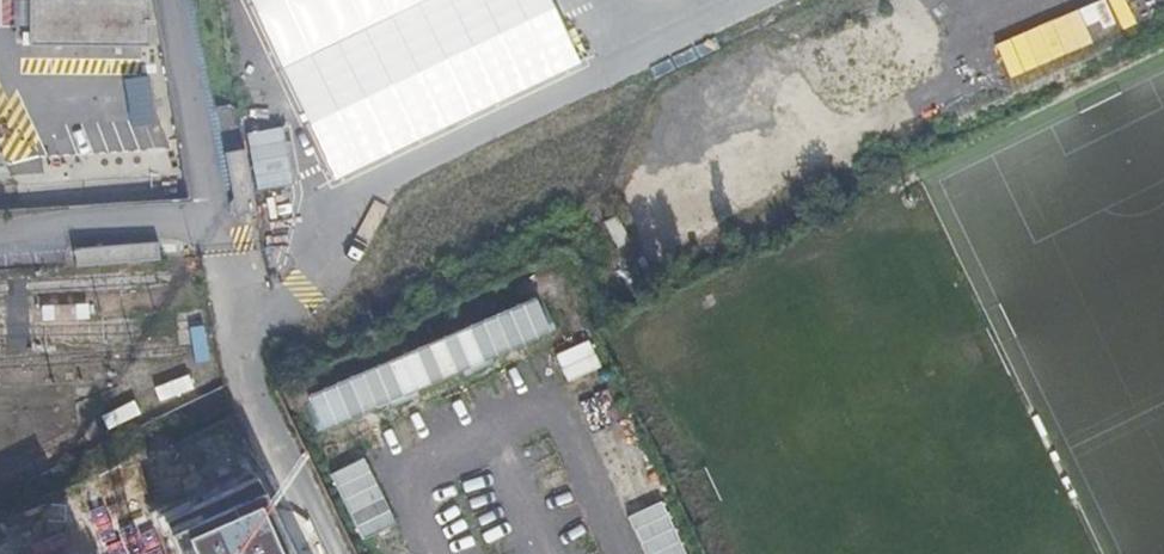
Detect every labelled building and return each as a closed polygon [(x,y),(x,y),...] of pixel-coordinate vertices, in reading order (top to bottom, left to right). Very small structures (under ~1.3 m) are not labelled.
[(283,68),(427,0),(250,0),(283,68)] [(283,68),(335,179),(581,63),(551,0),(427,0),(283,68)] [(152,4),(35,2),(34,45),(152,47),(152,4)] [(10,169),(0,147),(0,170),(10,169)] [(255,215),(243,149),(224,152),(236,219),(255,215)] [(156,259),(155,242),(72,249),(74,266),(156,259)] [(170,531),(180,553),(295,553),(264,491),(170,531)]
